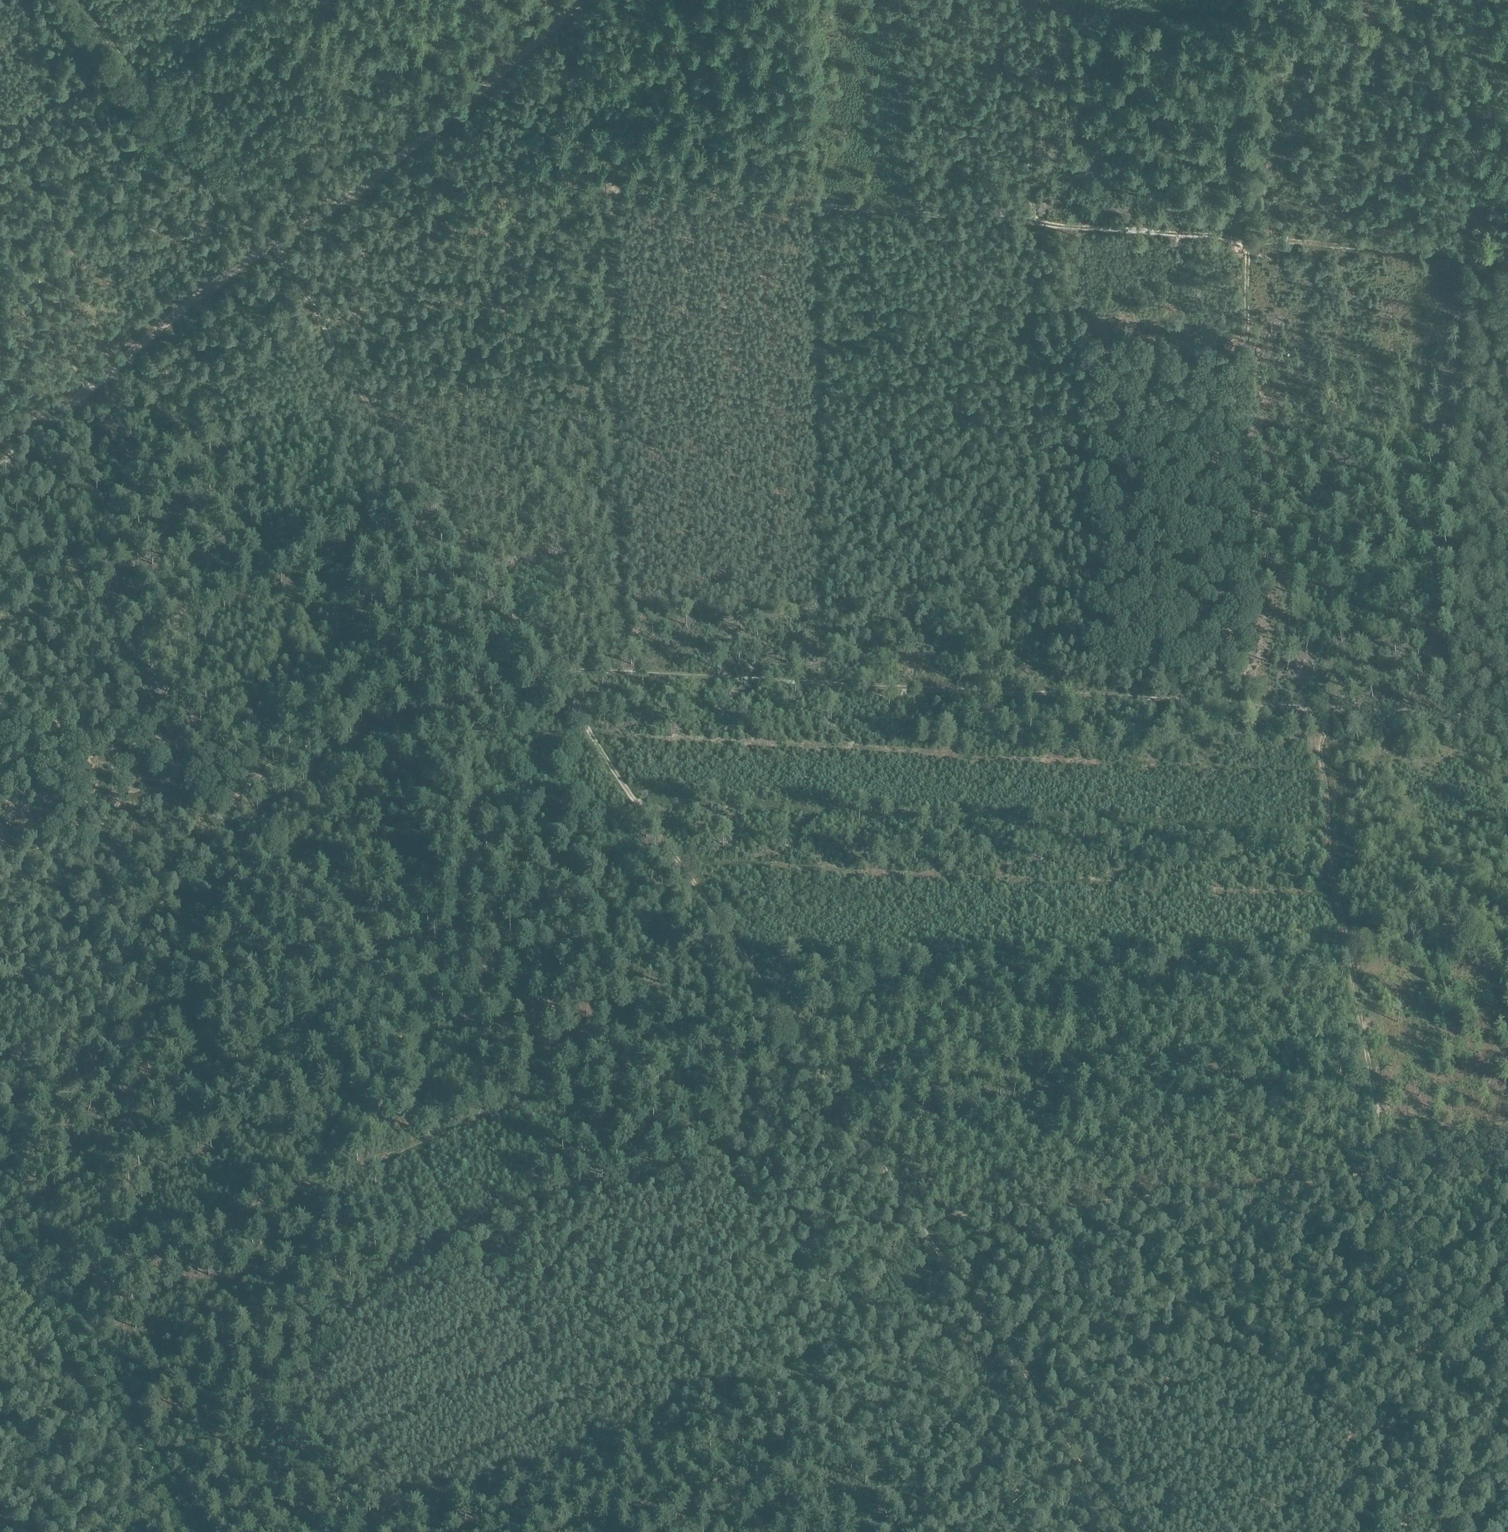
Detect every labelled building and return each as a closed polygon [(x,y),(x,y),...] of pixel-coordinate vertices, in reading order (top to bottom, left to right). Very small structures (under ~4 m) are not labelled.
[(354,208),(361,206),(358,197),(351,199),(354,208)] [(993,899),(1002,899),(1002,885),(992,886),(993,899)]
